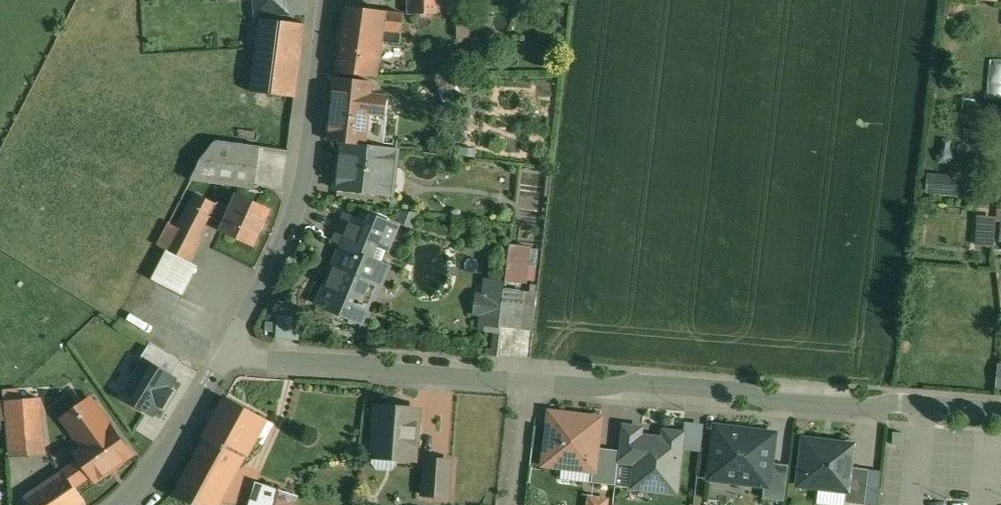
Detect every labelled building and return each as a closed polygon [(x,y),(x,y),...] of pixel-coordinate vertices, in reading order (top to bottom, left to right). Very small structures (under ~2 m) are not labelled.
[(410,16),(442,16),(442,0),(410,0),(410,16)] [(398,19),(345,12),(338,66),(378,71),(383,35),(396,36),(398,19)] [(306,23),(259,17),(249,91),(296,98),(306,23)] [(372,82),(336,78),(330,141),(343,142),(384,147),(388,116),(387,116),(388,102),(386,97),(371,96),(372,82)] [(261,146),(217,140),(203,158),(192,180),(256,189),(261,146)] [(384,147),(343,142),(341,158),(338,178),(339,178),(337,189),(392,196),(397,149),(384,147)] [(962,177),(929,174),(928,192),(960,195),(962,177)] [(197,193),(179,228),(170,223),(158,245),(168,250),(190,261),(213,217),(226,224),(233,209),(228,207),(227,209),(197,193)] [(271,209),(240,194),(226,224),(223,232),(254,246),(271,209)] [(992,245),(992,215),(972,215),(973,245),(992,245)] [(374,217),(370,226),(347,216),(338,238),(347,242),(343,252),(348,254),(349,251),(381,263),(397,226),(374,217)] [(533,248),(502,247),(501,282),(532,282),(533,248)] [(190,261),(168,250),(153,279),(184,295),(199,266),(190,261)] [(381,263),(349,251),(348,254),(343,252),(336,267),(342,270),(334,288),(328,286),(322,301),(337,307),(336,311),(364,323),(371,305),(365,302),(381,263)] [(532,330),(532,286),(477,285),(477,293),(467,292),(467,314),(473,315),(473,328),(532,330)] [(145,360),(171,376),(181,361),(150,342),(140,359),(145,361),(145,360)] [(152,414),(159,403),(163,406),(172,391),(167,389),(174,378),(171,376),(145,360),(145,361),(135,377),(133,375),(123,392),(126,393),(123,396),(152,414)] [(9,457),(46,453),(41,398),(5,401),(9,457)] [(265,422),(227,401),(209,433),(248,454),(265,422)] [(111,427),(95,405),(74,420),(90,442),(76,452),(81,460),(65,471),(75,487),(92,475),(97,481),(133,454),(112,426),(111,427)] [(419,410),(378,407),(375,451),(398,452),(397,458),(415,460),(419,410)] [(601,418),(550,412),(544,465),(563,467),(564,463),(593,467),(595,467),(598,448),(601,418)] [(684,433),(682,445),(701,448),(704,424),(685,422),(684,433)] [(641,427),(623,425),(620,450),(615,485),(676,493),(682,445),(684,433),(664,430),(663,439),(640,436),(641,427)] [(775,434),(716,426),(709,478),(765,485),(768,485),(771,463),(775,434)] [(910,433),(898,432),(897,443),(909,445),(910,433)] [(209,433),(176,494),(176,498),(195,504),(220,504),(248,454),(209,433)] [(855,445),(805,439),(800,485),(837,490),(837,488),(848,490),(849,490),(852,467),(855,445)] [(620,450),(598,448),(595,467),(593,467),(591,482),(615,485),(620,450)] [(451,461),(427,459),(425,495),(449,497),(451,461)] [(789,465),(771,463),(768,485),(765,485),(763,498),(784,501),(789,465)] [(852,467),(849,490),(848,490),(846,503),(864,504),(866,504),(869,484),(870,469),(852,467)] [(30,495),(28,502),(30,504),(86,504),(87,504),(75,487),(65,471),(30,495)] [(257,472),(247,504),(277,504),(284,480),(257,472)] [(869,484),(866,504),(873,504),(878,504),(881,486),(869,484)]
